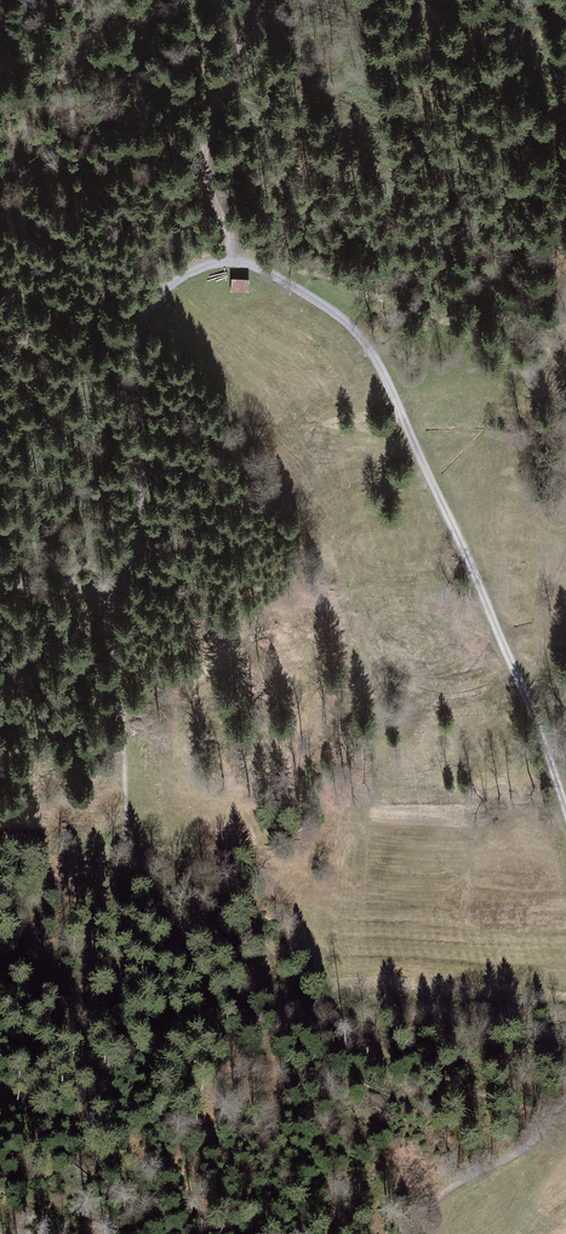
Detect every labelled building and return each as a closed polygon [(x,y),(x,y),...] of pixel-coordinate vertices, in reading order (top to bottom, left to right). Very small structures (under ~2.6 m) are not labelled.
[(248,283),(230,282),(230,294),(248,294),(248,283)]
